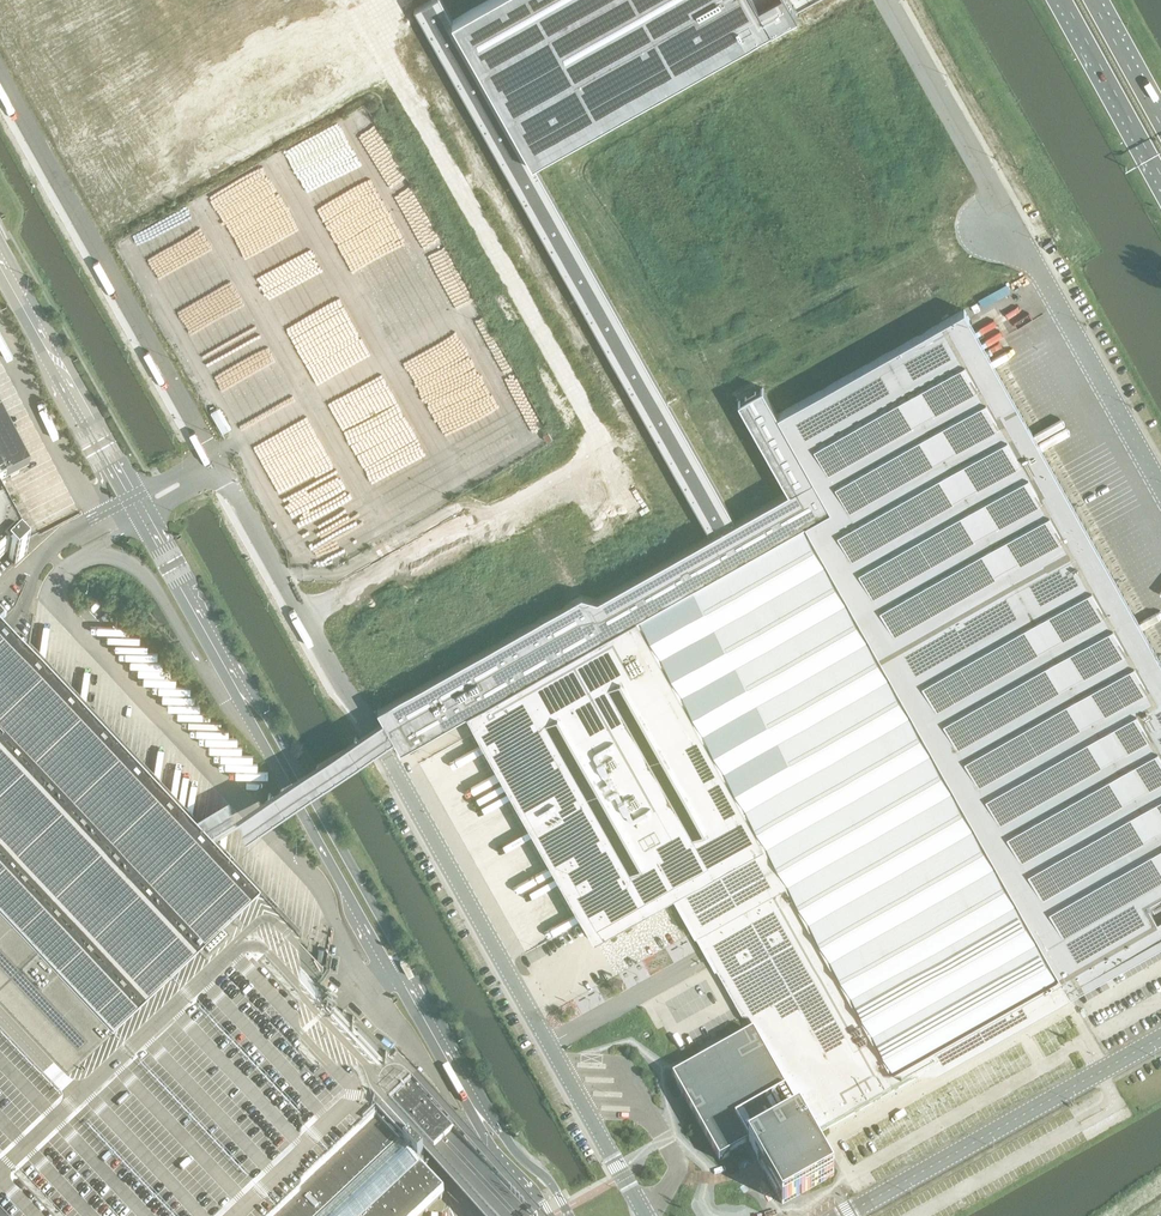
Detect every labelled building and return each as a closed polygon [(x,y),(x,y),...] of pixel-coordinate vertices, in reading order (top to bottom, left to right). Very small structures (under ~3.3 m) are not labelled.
[(451,14),(443,0),(430,0),(415,9),(710,535),(736,520),(531,157),(451,14)] [(451,14),(531,157),(795,9),(790,0),(477,0),(451,14)] [(984,347),(968,320),(970,319),(964,309),(778,413),(831,508),(806,522),(1069,992),(1070,992),(1160,941),(1160,663),(984,347)] [(637,617),(806,522),(831,508),(778,413),(763,387),(755,392),(755,393),(747,397),(746,396),(738,401),(788,491),(736,520),(710,535),(598,598),(582,593),(378,708),(379,710),(381,709),(386,718),(384,719),(395,738),(401,749),(467,712),(637,617)] [(1,556),(6,561),(8,559),(15,565),(27,554),(17,545),(19,543),(28,537),(0,485),(28,471),(0,417),(0,558),(1,556)] [(1069,992),(806,522),(637,617),(763,842),(675,892),(754,1032),(812,1136),(900,1087),(1069,992)] [(15,609),(22,593),(13,589),(8,601),(0,608),(0,622),(15,609)] [(763,842),(637,617),(467,712),(594,937),(675,892),(763,842)] [(444,1196),(441,1180),(424,1162),(430,1156),(428,1097),(418,1087),(315,976),(324,968),(324,962),(223,854),(207,838),(28,648),(19,661),(0,641),(0,1215),(423,1215),(444,1196)] [(690,1015),(684,1018),(683,1046),(727,1025),(718,1025),(715,1019),(721,1017),(713,1016),(708,1019),(703,1007),(702,1022),(699,1024),(699,1015),(690,1015)] [(754,1032),(673,1078),(681,1093),(684,1097),(720,1161),(749,1144),(757,1158),(783,1204),(800,1194),(834,1175),(812,1136),(754,1032)]
